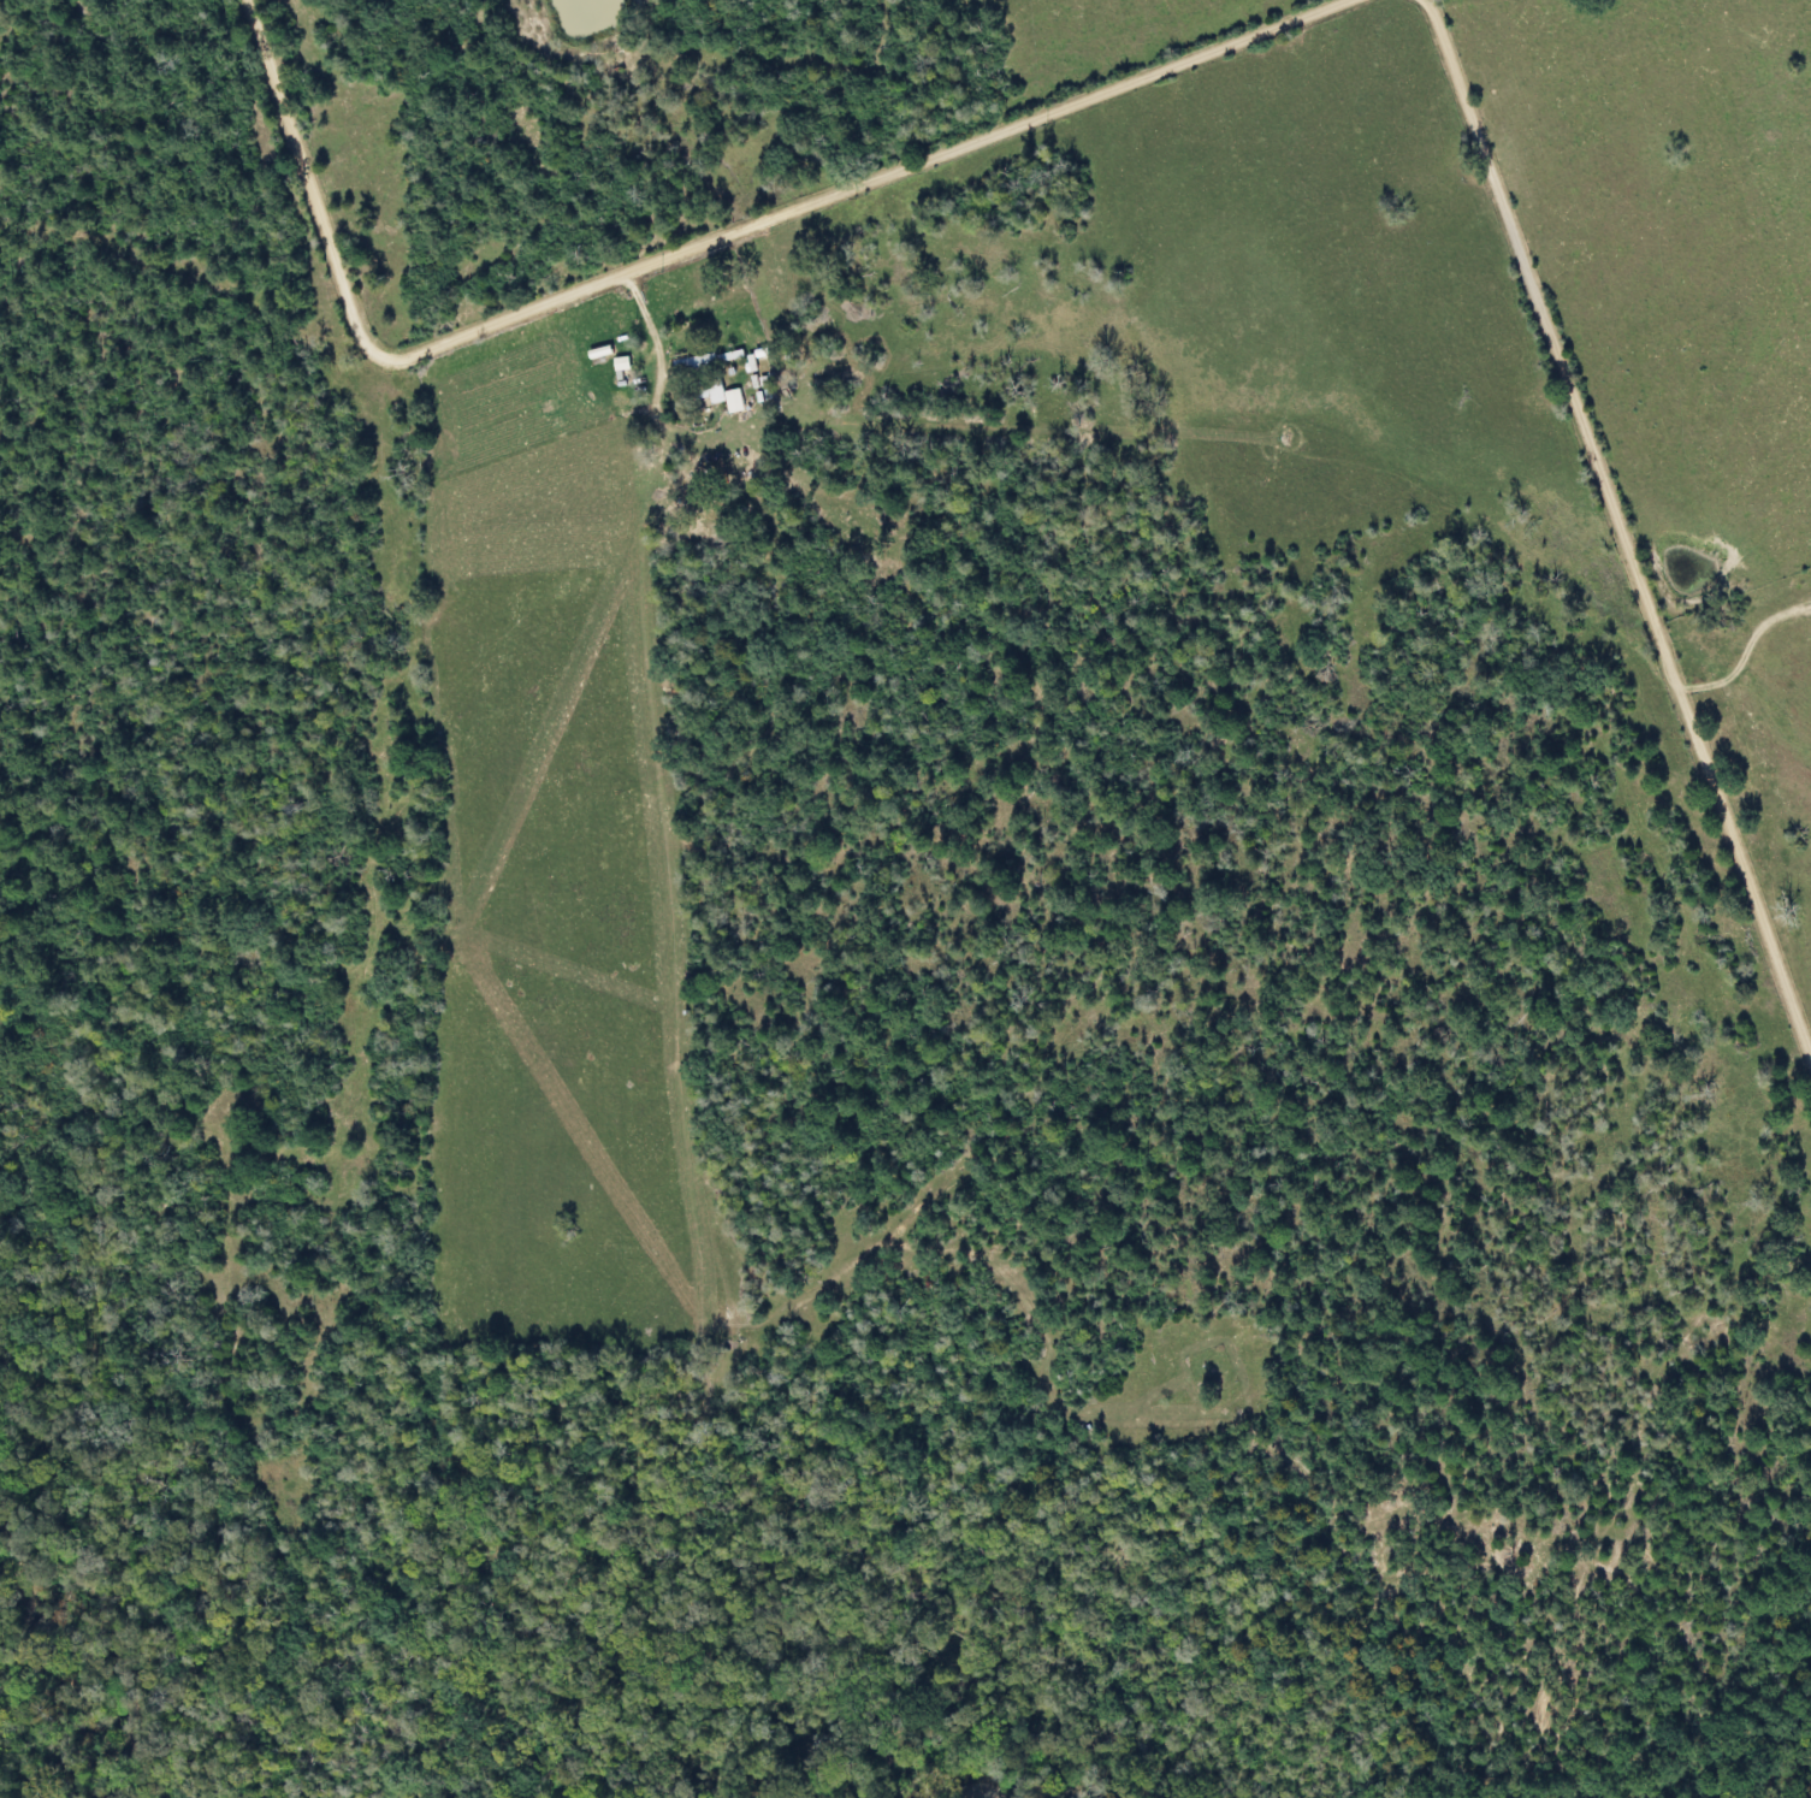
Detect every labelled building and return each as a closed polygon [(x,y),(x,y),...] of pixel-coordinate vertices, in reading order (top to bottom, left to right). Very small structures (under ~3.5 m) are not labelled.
[(740,361),(742,375),(753,374),(750,350),(720,354),(721,363),(740,361)] [(672,360),(675,373),(717,365),(715,352),(672,360)] [(725,402),(721,378),(706,381),(710,404),(725,402)] [(677,387),(677,413),(697,413),(697,387),(677,387)]
